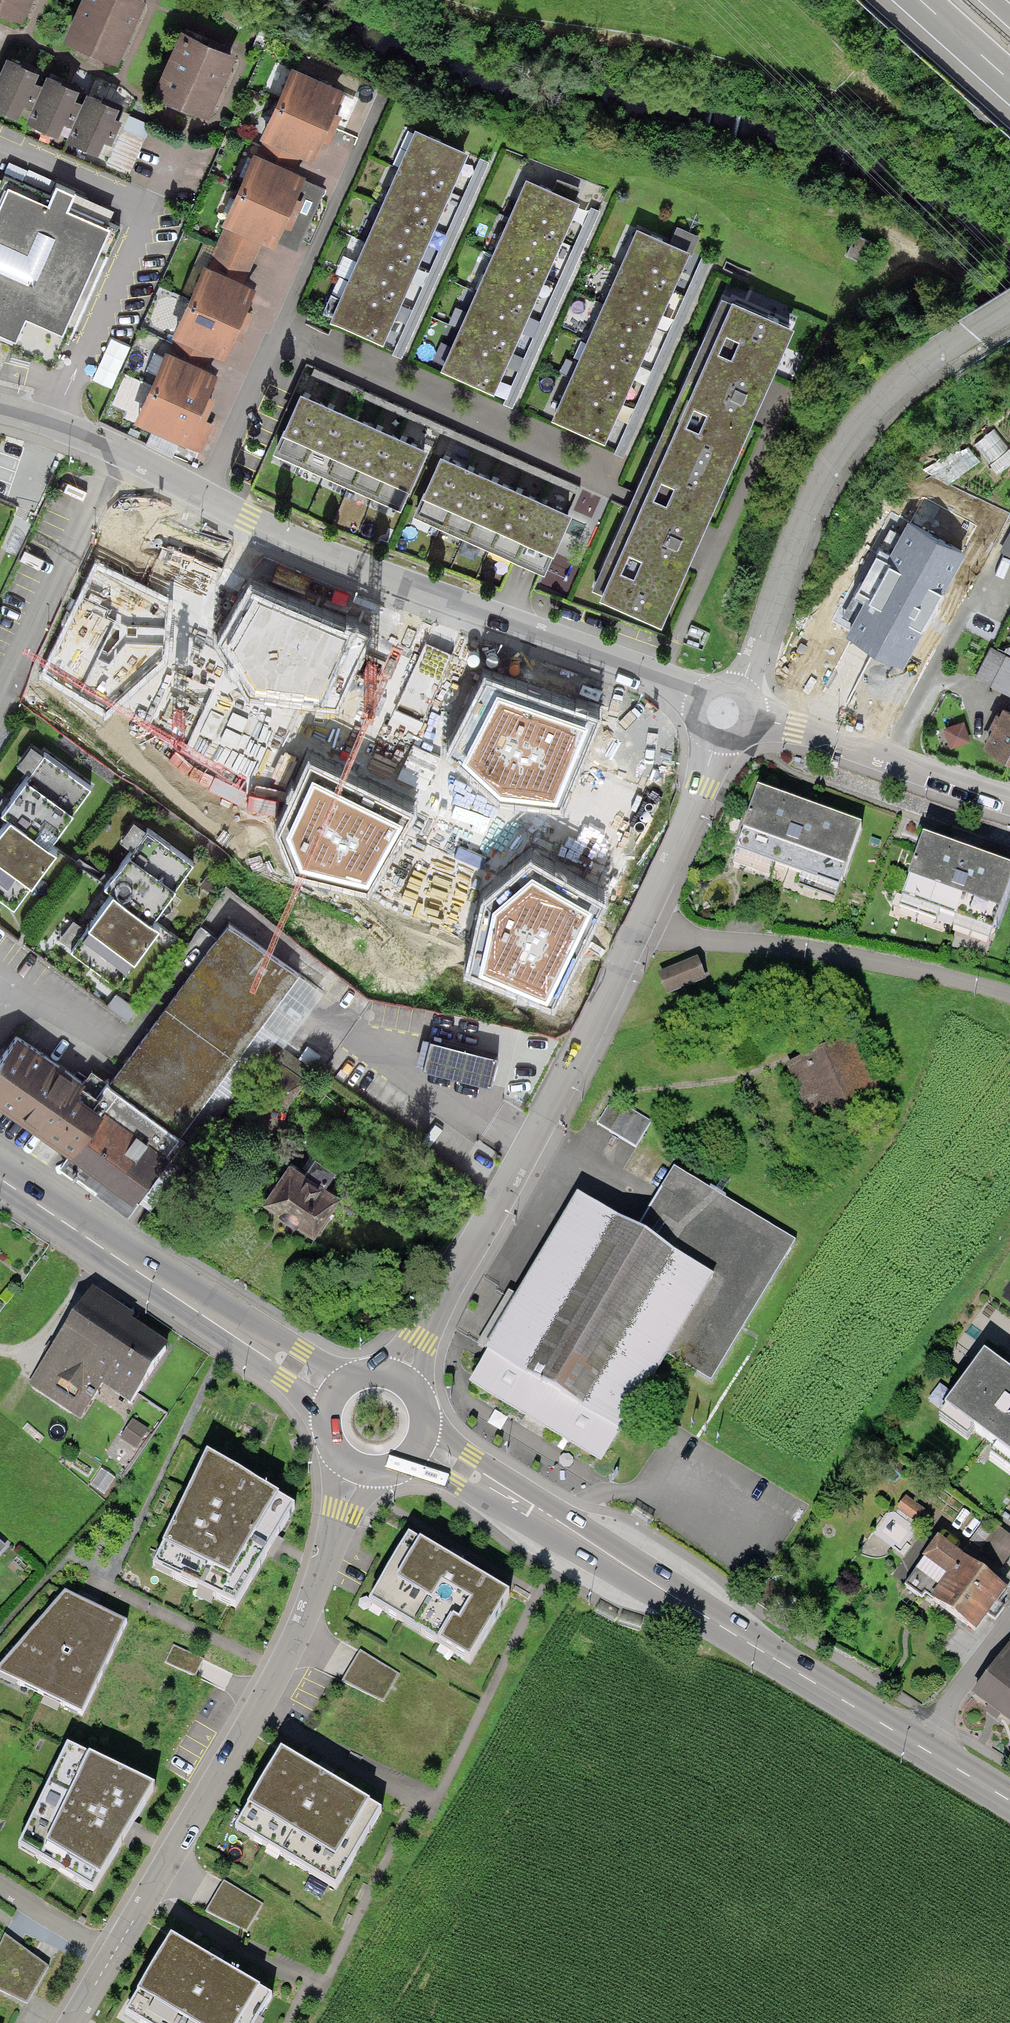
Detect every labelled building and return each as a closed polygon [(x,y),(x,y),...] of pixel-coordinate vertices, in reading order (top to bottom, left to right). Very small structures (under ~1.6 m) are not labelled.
[(22,8),(26,0),(1,0),(22,8)] [(68,33),(114,53),(137,0),(82,0),(68,33)] [(183,26),(158,85),(209,107),(234,47),(183,26)] [(0,67),(0,100),(19,108),(24,96),(32,75),(36,65),(6,53),(0,67)] [(292,60),(260,129),(266,132),(299,148),(312,153),(313,150),(317,152),(321,143),(325,134),(330,136),(343,108),(336,105),(338,102),(341,94),(338,92),(342,82),(292,60)] [(47,70),(43,80),(34,100),(29,113),(59,125),(64,112),(73,92),(76,83),(47,70)] [(32,75),(24,96),(34,100),(43,80),(32,75)] [(88,88),(85,97),(76,117),(70,132),(100,144),(118,100),(88,88)] [(85,97),(73,92),(64,112),(76,117),(85,97)] [(417,123),(331,312),(383,336),(389,322),(407,283),(423,247),(440,209),(457,172),(468,146),(417,123)] [(292,162),(299,148),(266,132),(260,147),(292,162)] [(292,162),(260,147),(254,145),(222,217),(228,220),(263,236),(272,240),(274,236),(296,246),(324,186),(302,176),(305,168),(292,162)] [(527,169),(443,362),(494,385),(501,370),(519,331),(534,295),(551,259),(567,222),(580,192),(527,169)] [(53,348),(108,223),(66,205),(73,189),(54,181),(47,196),(4,178),(0,188),(0,325),(53,348)] [(245,277),(263,236),(228,220),(210,261),(245,277)] [(114,221),(71,318),(81,323),(125,226),(114,221)] [(638,222),(552,412),(603,436),(610,420),(627,383),(645,344),(661,309),(677,272),(689,245),(638,222)] [(438,226),(430,244),(445,250),(452,232),(438,226)] [(856,235),(846,256),(863,264),(873,242),(856,235)] [(245,277),(210,261),(204,258),(172,330),(177,332),(212,347),(224,353),(226,349),(230,351),(234,342),(238,333),(241,335),(254,306),(249,304),(251,300),(255,290),(251,289),(255,281),(245,277)] [(724,287),(592,585),(662,615),(695,540),(758,398),(793,318),(724,287)] [(212,347),(177,332),(171,346),(206,361),(212,347)] [(117,337),(98,380),(116,388),(135,345),(117,337)] [(206,361),(171,346),(167,344),(135,415),(146,419),(143,425),(178,440),(180,437),(203,447),(215,421),(205,416),(216,392),(207,388),(217,366),(206,361)] [(399,501),(427,439),(406,430),(380,418),(356,407),(333,396),(309,385),(300,381),(272,445),(399,501)] [(977,446),(1000,476),(1009,468),(1009,444),(998,429),(977,446)] [(413,506),(544,565),(572,502),(545,489),(521,479),(497,468),(472,457),(448,446),(442,443),(413,506)] [(951,482),(986,465),(976,445),(941,463),(951,482)] [(579,499),(584,486),(532,467),(527,479),(579,499)] [(949,541),(903,518),(850,623),(896,646),(910,618),(905,616),(924,579),(929,581),(949,541)] [(163,656),(168,596),(96,561),(42,673),(104,710),(163,656)] [(334,702),(368,627),(250,578),(217,634),(249,691),(334,702)] [(818,628),(804,655),(881,694),(895,667),(818,628)] [(974,676),(1009,693),(1009,660),(987,649),(974,676)] [(561,801),(599,710),(484,670),(447,745),(498,794),(561,801)] [(982,743),(1009,756),(1009,714),(999,709),(982,743)] [(959,724),(942,729),(947,747),(964,743),(959,724)] [(51,842),(92,784),(31,741),(14,765),(25,773),(1,806),(8,811),(0,821),(0,902),(11,910),(57,846),(51,842)] [(415,802),(307,750),(276,816),(300,869),(369,885),(415,802)] [(757,790),(736,852),(836,885),(857,824),(757,790)] [(56,942),(116,984),(161,921),(155,916),(195,859),(134,816),(118,840),(129,848),(106,881),(111,886),(82,927),(72,919),(56,942)] [(902,895),(991,926),(1009,872),(1009,870),(922,839),(902,895)] [(463,966),(554,1001),(607,892),(530,849),(479,894),(463,966)] [(225,919),(108,1081),(183,1135),(300,973),(225,919)] [(698,960),(661,975),(668,993),(705,978),(698,960)] [(17,1116),(58,1060),(18,1031),(0,1056),(0,1103),(17,1116)] [(497,1080),(502,1042),(426,1033),(422,1071),(497,1080)] [(785,1066),(811,1125),(883,1094),(857,1035),(821,1050),(785,1066)] [(58,1060),(17,1116),(68,1153),(104,1103),(96,1098),(78,1085),(83,1078),(58,1060)] [(303,1080),(275,1061),(256,1090),(284,1109),(303,1080)] [(104,1103),(68,1153),(58,1167),(125,1216),(183,1135),(108,1081),(96,1098),(104,1103)] [(608,1103),(594,1126),(631,1148),(645,1126),(608,1103)] [(283,1156),(254,1199),(302,1233),(332,1191),(317,1180),(327,1165),(306,1151),(296,1165),(283,1156)] [(713,1276),(668,1354),(716,1381),(794,1243),(674,1176),(640,1235),(713,1276)] [(576,1199),(490,1350),(627,1427),(668,1354),(713,1276),(640,1235),(576,1199)] [(94,1287),(29,1382),(81,1417),(104,1384),(130,1402),(168,1346),(129,1319),(132,1314),(94,1287)] [(627,1427),(490,1350),(470,1387),(606,1463),(627,1427)] [(936,1408),(1009,1463),(1009,1381),(975,1355),(936,1408)] [(148,1430),(132,1420),(120,1439),(135,1449),(148,1430)] [(207,1453),(153,1566),(234,1605),(298,1506),(207,1453)] [(903,1500),(893,1512),(909,1524),(918,1512),(903,1500)] [(645,1518),(629,1508),(624,1518),(640,1528),(645,1518)] [(989,1583),(1009,1554),(1009,1545),(994,1533),(968,1568),(989,1583)] [(511,1597),(409,1535),(366,1605),(469,1667),(511,1597)] [(942,1576),(927,1597),(967,1627),(996,1588),(989,1583),(968,1568),(928,1539),(915,1556),(942,1576)] [(64,1592),(0,1667),(0,1676),(81,1713),(126,1622),(64,1592)] [(587,1612),(585,1614),(602,1623),(604,1621),(587,1612)] [(970,1697),(1009,1724),(1009,1638),(970,1697)] [(174,1644),(165,1661),(194,1677),(203,1660),(174,1644)] [(155,1785),(70,1746),(20,1847),(93,1893),(155,1785)] [(385,1810),(280,1750),(234,1834),(337,1893),(385,1810)] [(166,1934),(119,2018),(128,2022),(254,2022),(271,1994),(166,1934)] [(0,1945),(0,1989),(26,2003),(47,1968),(5,1935),(0,1945)]
